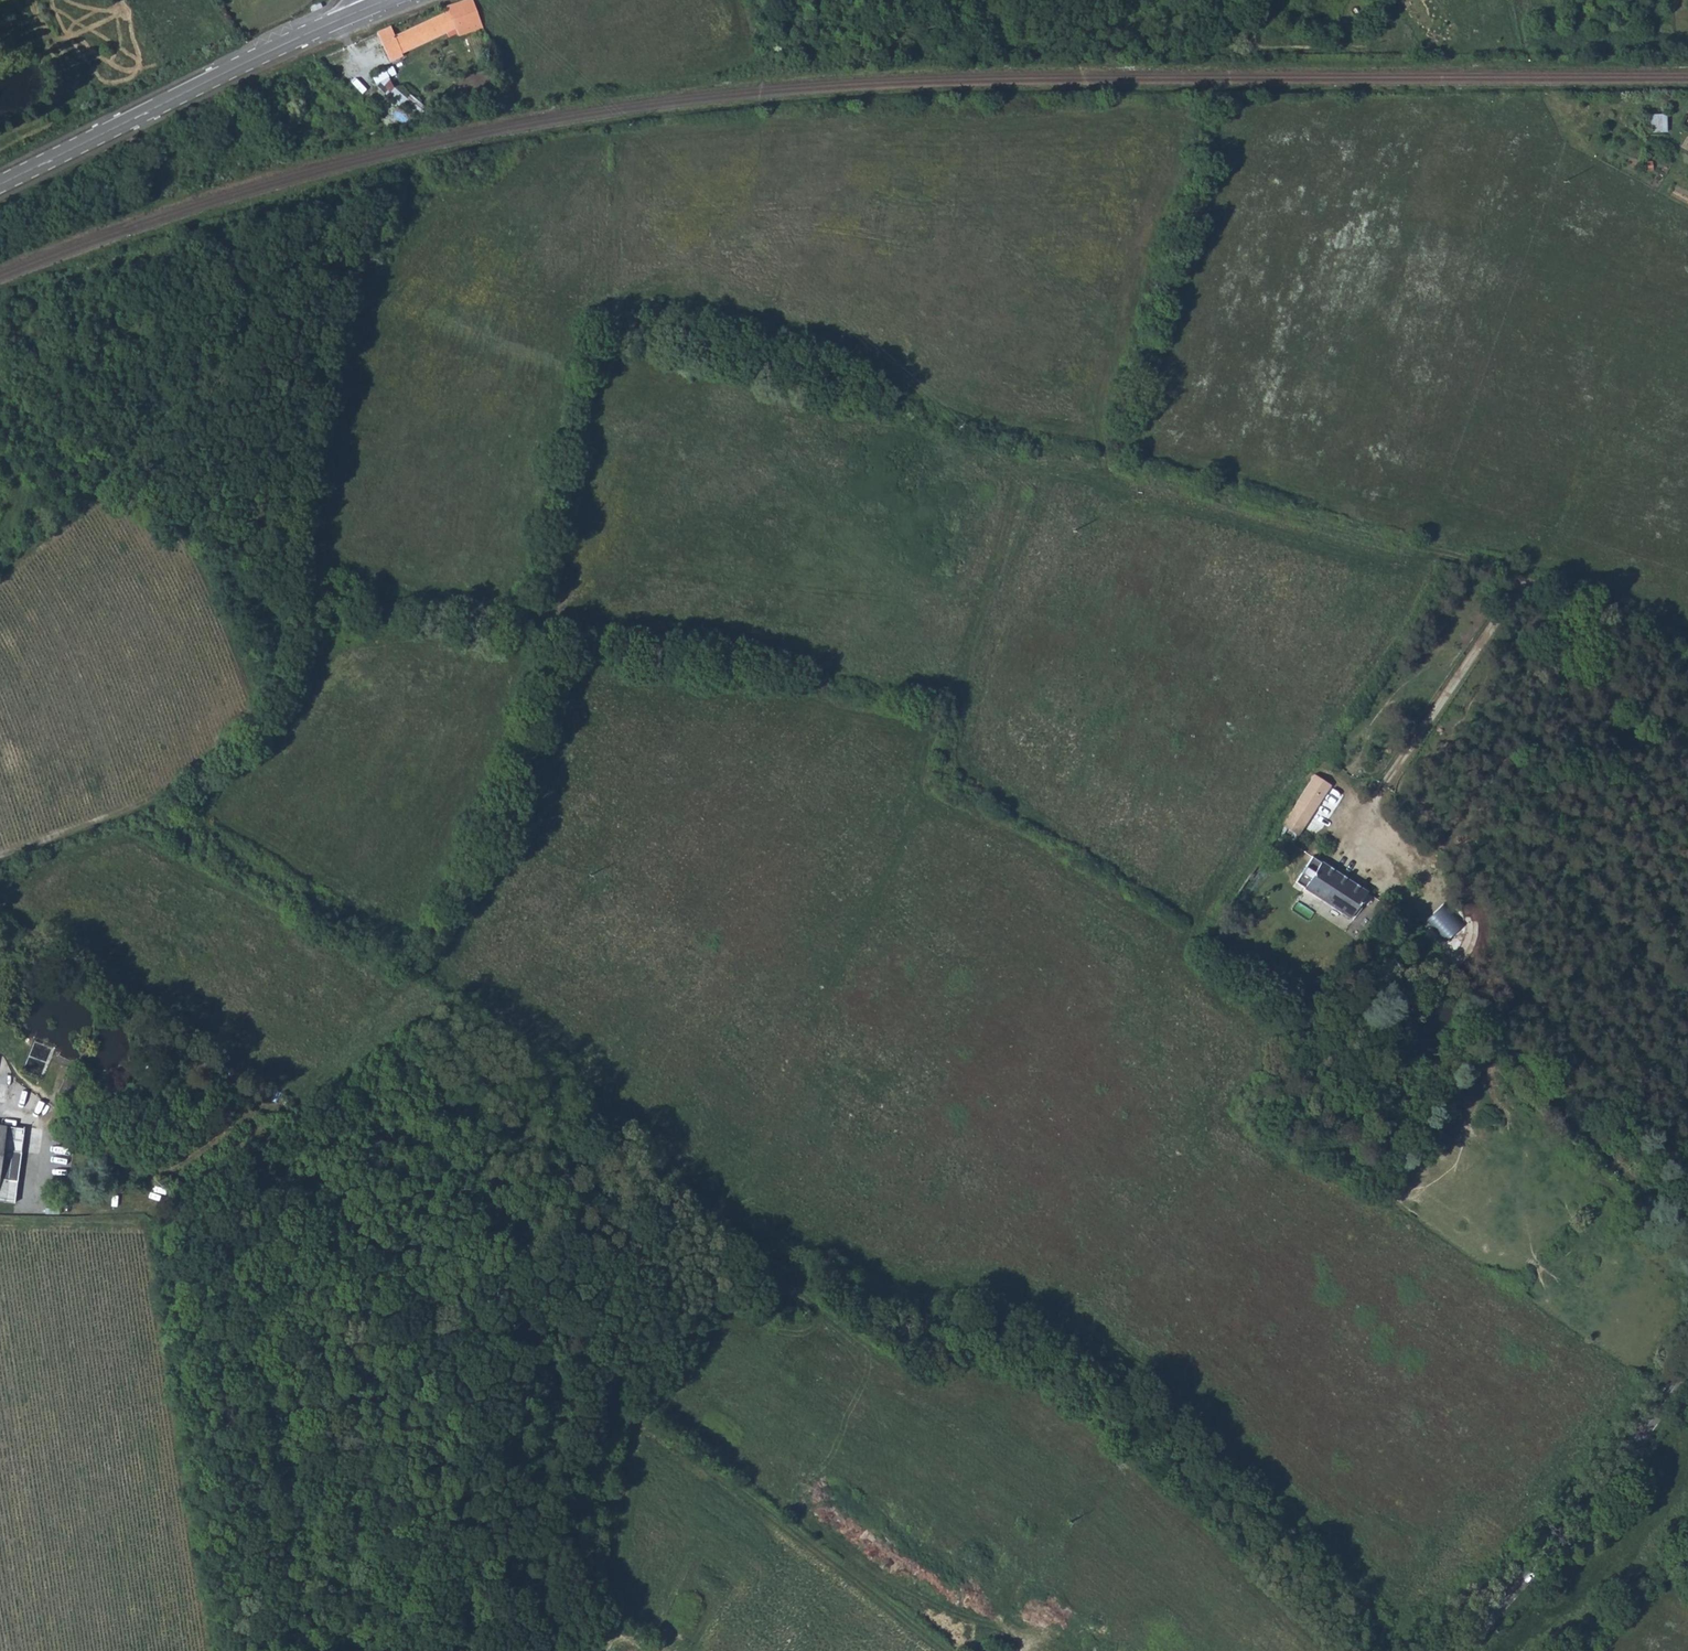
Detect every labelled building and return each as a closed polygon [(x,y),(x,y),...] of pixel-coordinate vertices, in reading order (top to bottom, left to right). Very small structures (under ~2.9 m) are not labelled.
[(395,76),(391,67),(404,61),(401,53),(406,51),(407,53),(419,48),(418,44),(451,29),(455,40),(461,39),(460,34),(480,25),(472,0),(456,0),(444,4),(447,13),(419,25),(394,37),(390,32),(377,38),(388,59),(380,64),(388,78),(395,76)] [(1668,131),(1668,112),(1648,112),(1648,131),(1668,131)] [(1271,822),(1288,833),(1318,786),(1300,775),(1271,822)] [(1316,863),(1310,873),(1340,891),(1346,882),(1316,863)] [(1310,873),(1304,882),(1351,911),(1363,892),(1346,882),(1340,891),(1310,873)] [(5,1128),(0,1128),(0,1203),(13,1205),(24,1131),(5,1128)]
